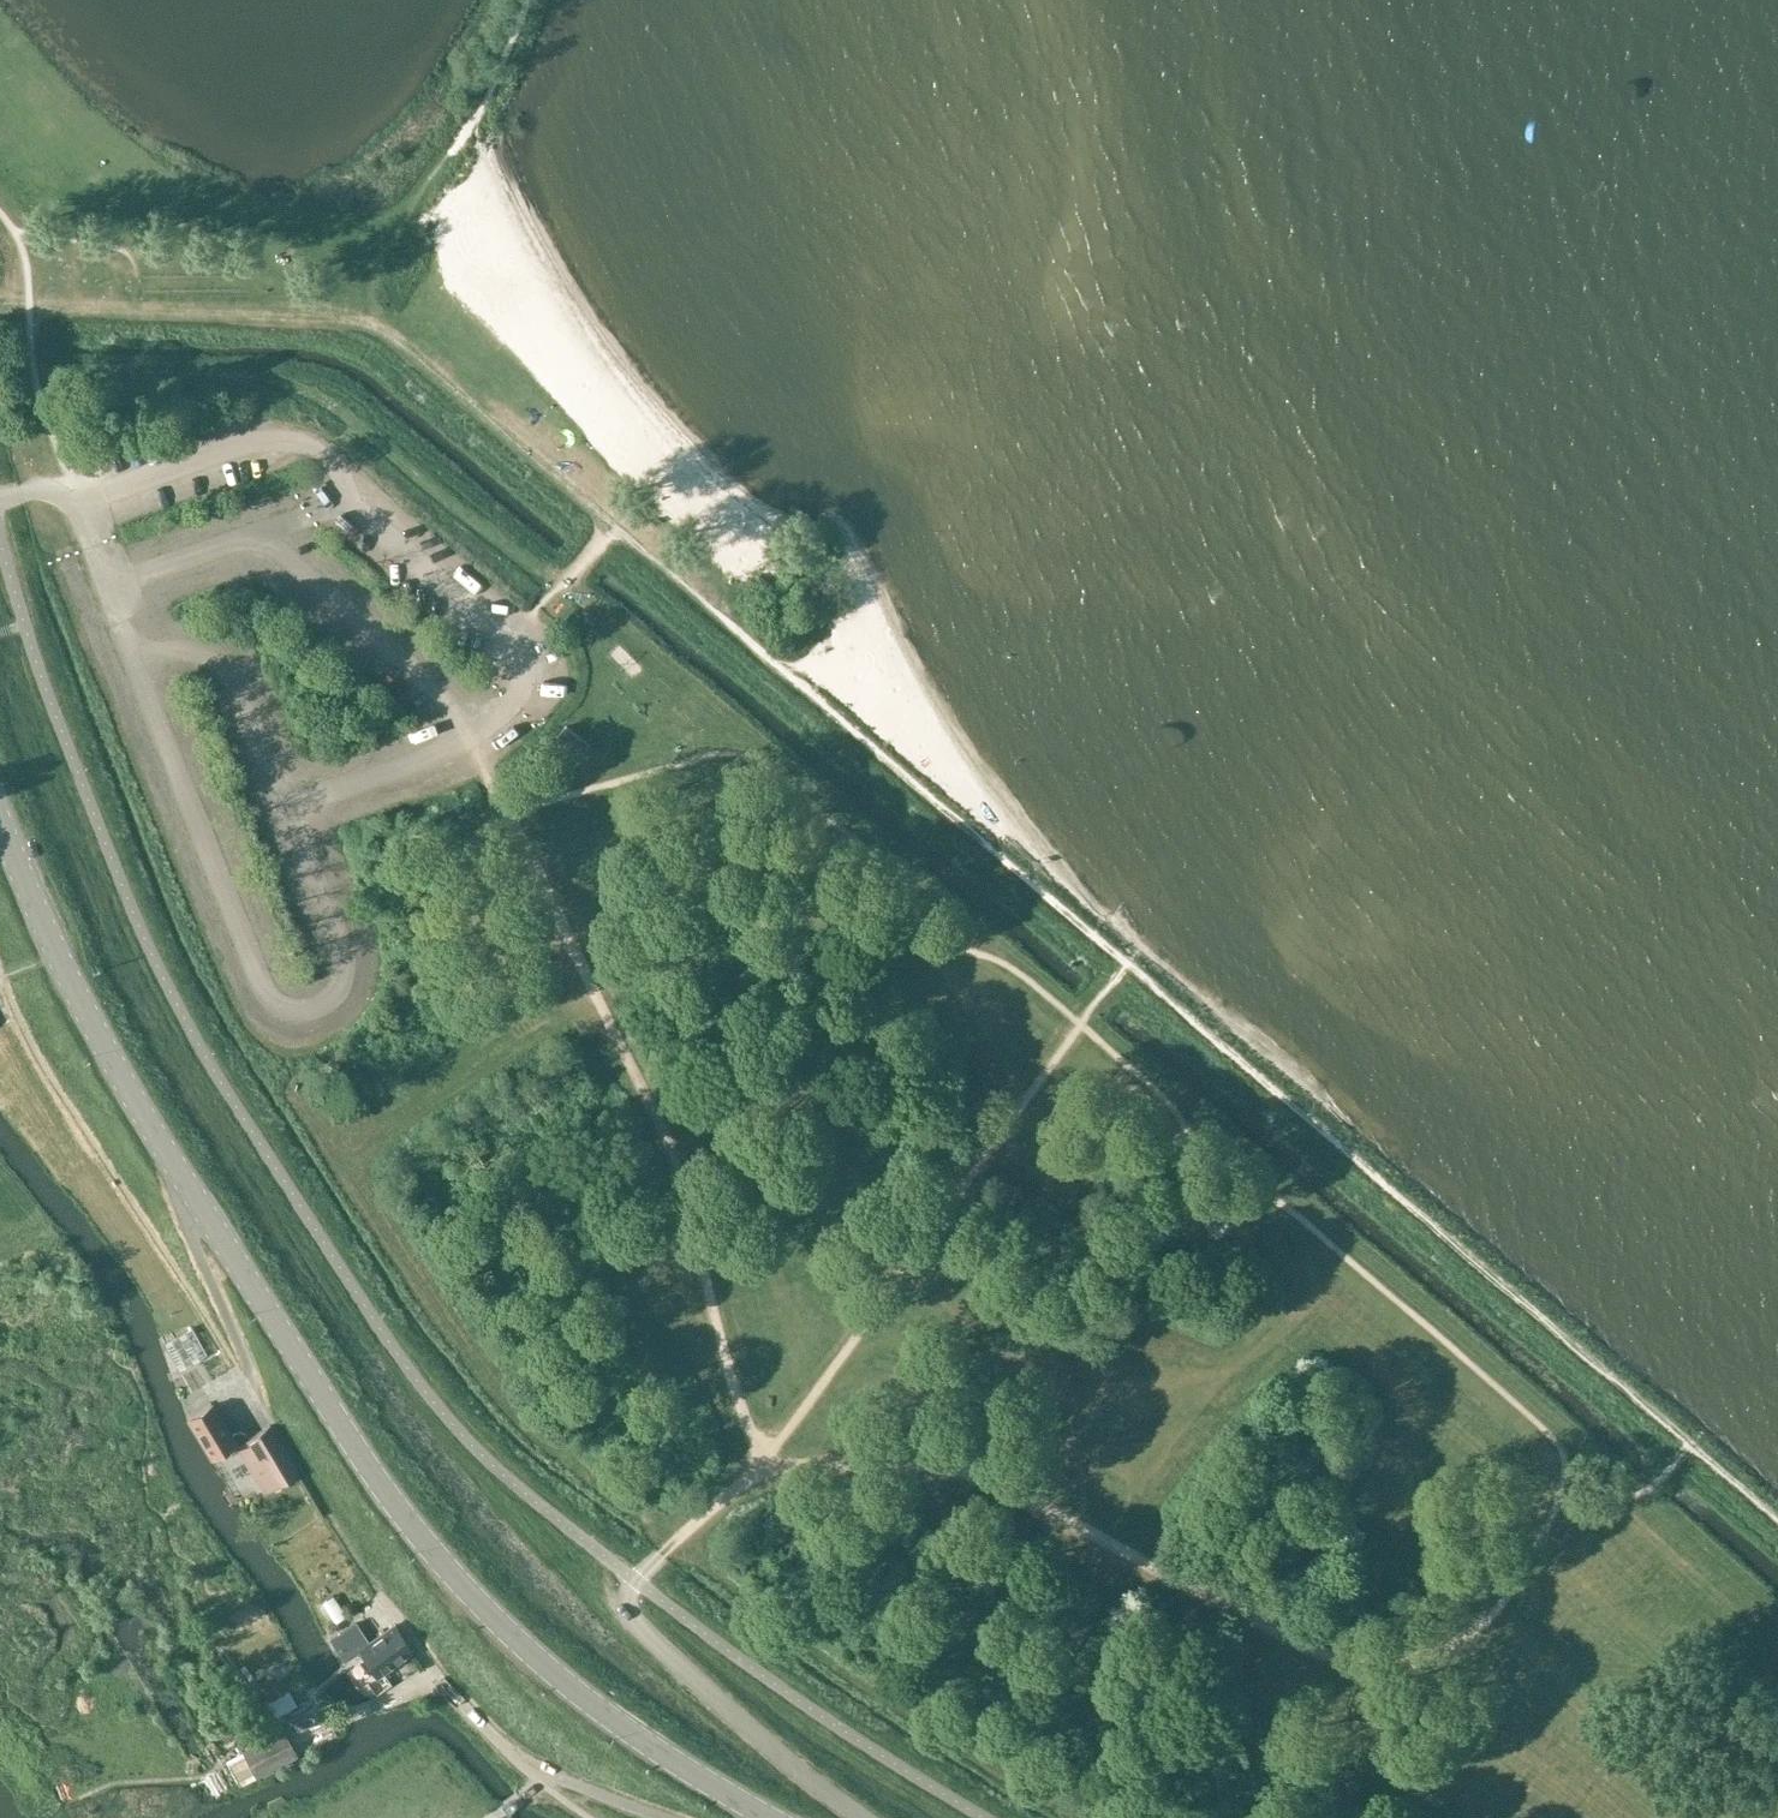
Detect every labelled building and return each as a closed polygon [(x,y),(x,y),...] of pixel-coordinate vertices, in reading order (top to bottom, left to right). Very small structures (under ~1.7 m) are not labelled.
[(567,726),(558,737),(581,755),(589,744),(567,726)] [(238,1432),(237,1433),(233,1435),(214,1404),(188,1419),(212,1458),(236,1444),(265,1493),(299,1473),(270,1426),(249,1438),(247,1435),(246,1434),(244,1433),(242,1432),(240,1432),(238,1432)] [(338,1581),(324,1588),(336,1611),(349,1604),(338,1581)] [(377,1695),(387,1688),(392,1684),(384,1673),(412,1652),(396,1625),(369,1642),(355,1622),(331,1638),(345,1660),(359,1650),(365,1658),(352,1666),(365,1686),(369,1683),(377,1695)] [(257,1776),(297,1756),(283,1730),(243,1750),(257,1776)]
